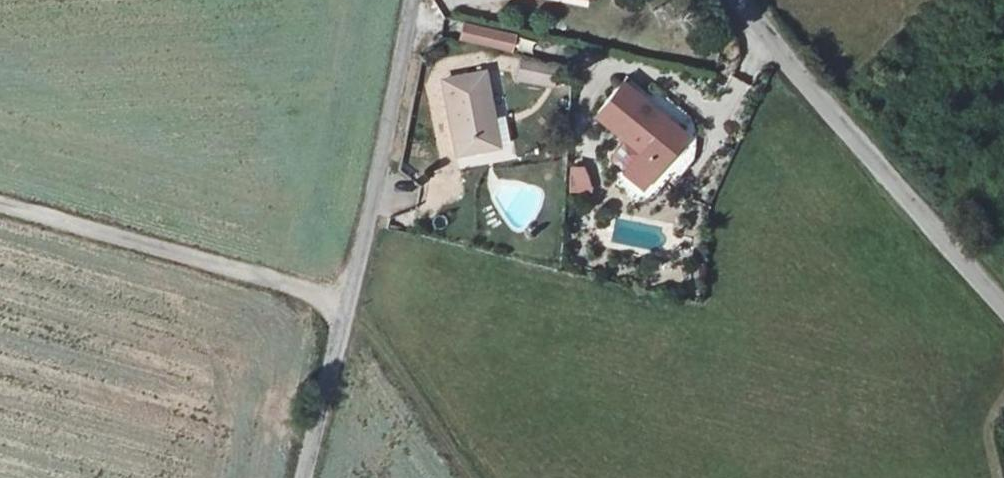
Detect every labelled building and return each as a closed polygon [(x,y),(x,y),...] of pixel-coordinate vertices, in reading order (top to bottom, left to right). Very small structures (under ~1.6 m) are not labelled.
[(459,40),(513,54),(518,35),(463,21),(459,40)] [(555,83),(556,62),(519,61),(518,81),(555,83)] [(492,141),(484,110),(490,109),(480,66),(440,74),(443,87),(438,88),(451,148),(492,141)] [(642,153),(670,120),(621,79),(593,113),(642,153)] [(684,132),(670,120),(642,153),(656,165),(684,132)] [(656,165),(642,153),(623,173),(637,187),(656,165)] [(569,167),(569,194),(590,194),(590,167),(569,167)]
